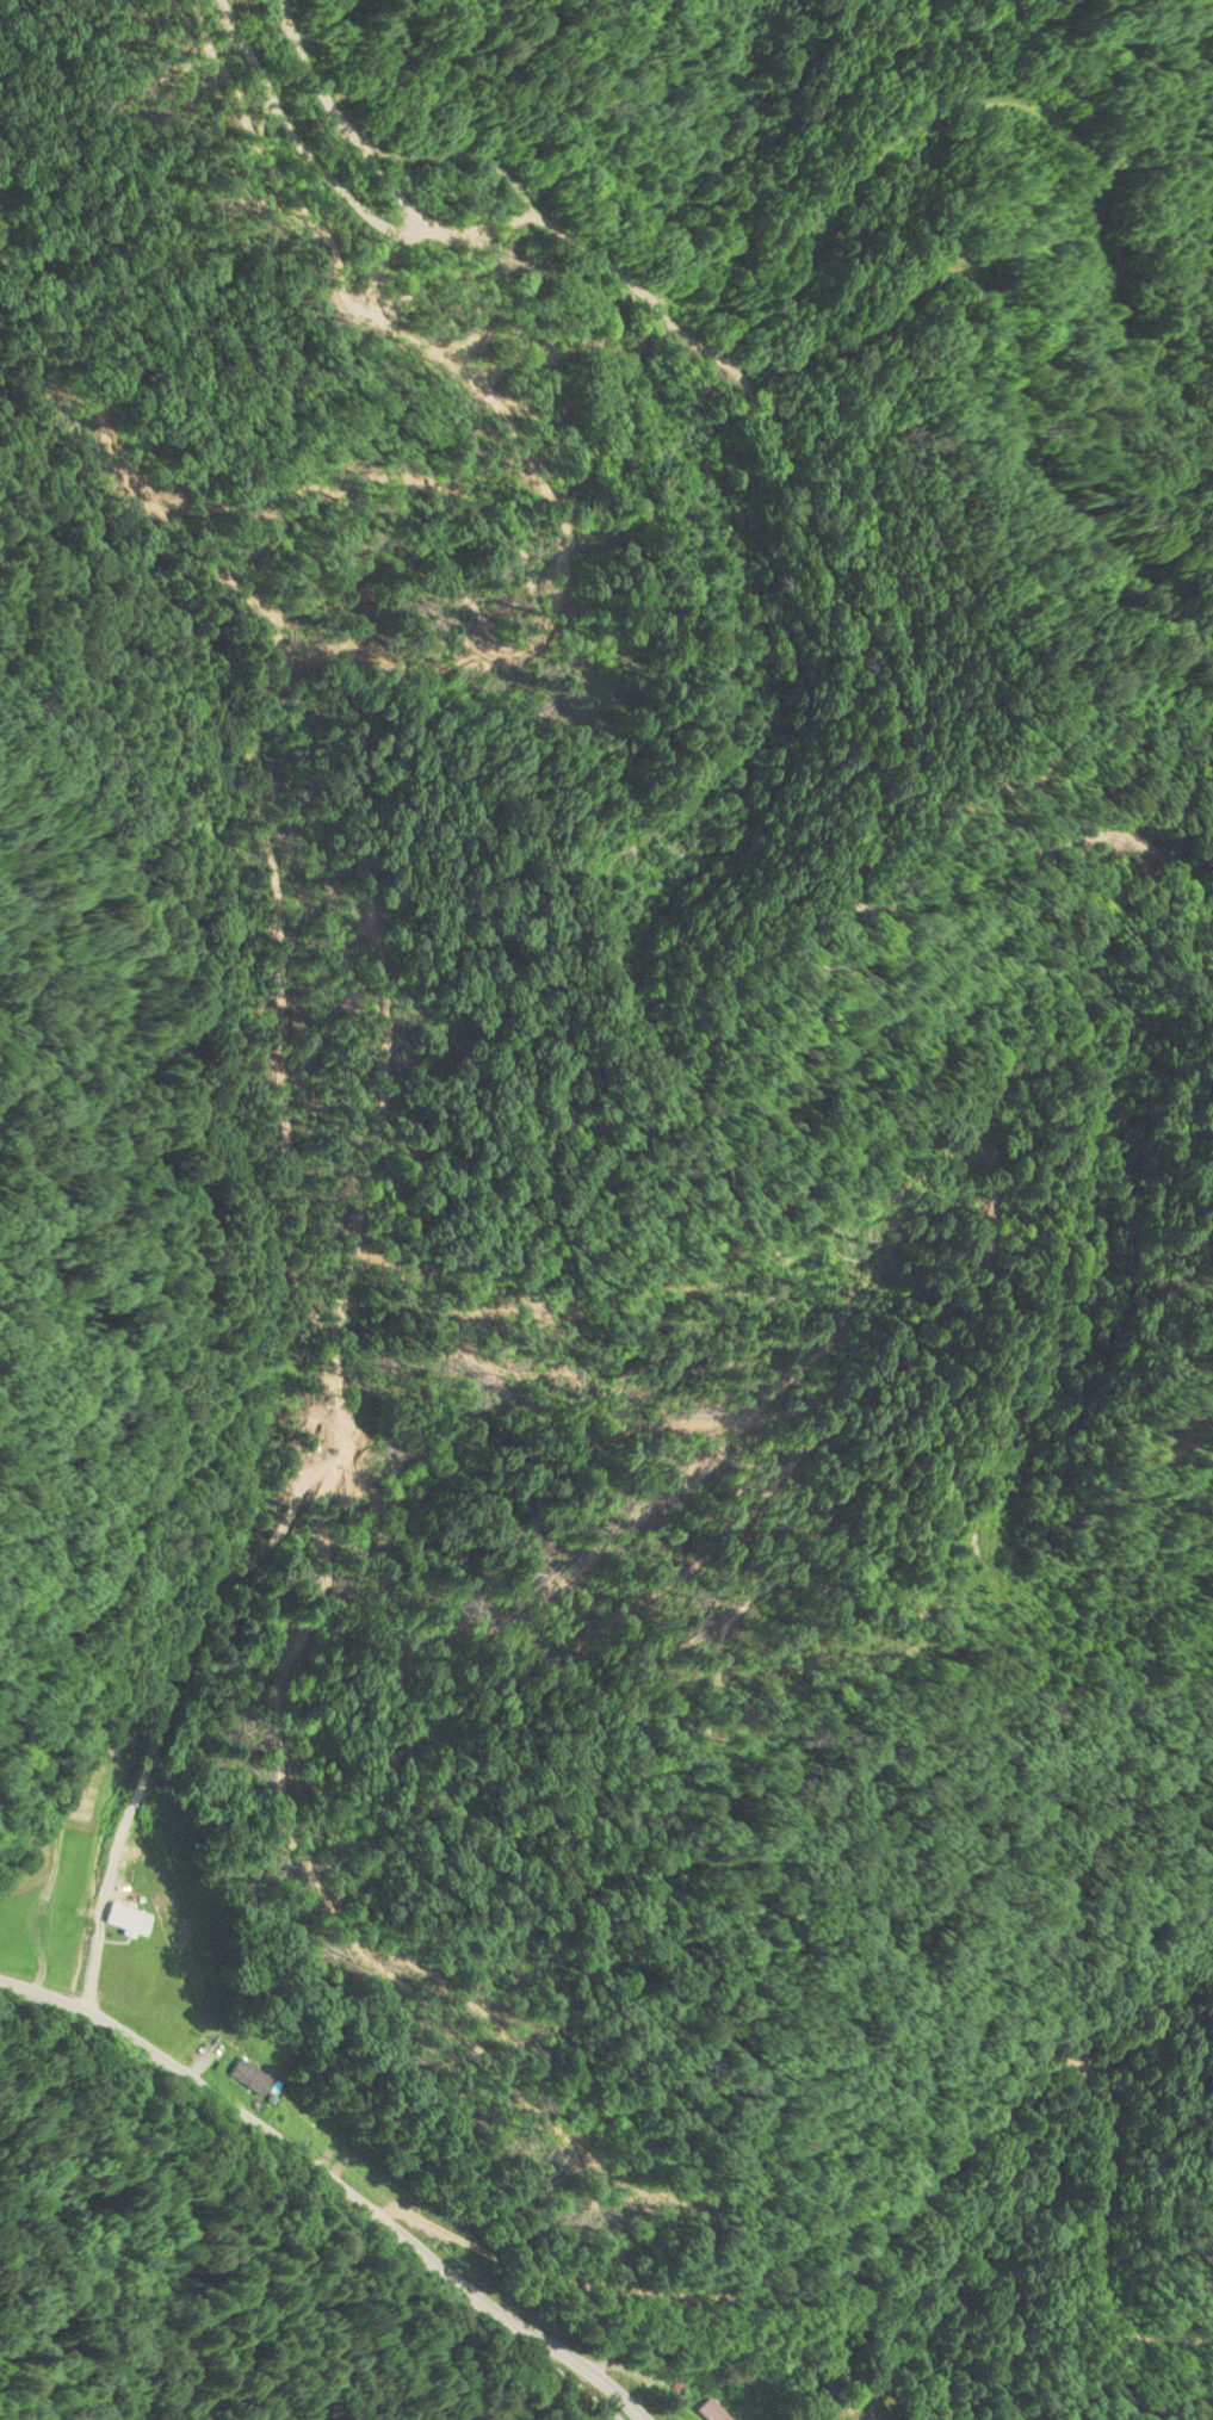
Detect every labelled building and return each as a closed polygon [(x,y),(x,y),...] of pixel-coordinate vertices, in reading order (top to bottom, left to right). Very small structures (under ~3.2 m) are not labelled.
[(145,1941),(153,1918),(109,1902),(101,1925),(145,1941)] [(273,2080),(241,2058),(229,2076),(261,2098),(273,2080)] [(703,2399),(689,2413),(696,2419),(724,2419),(703,2399)]
